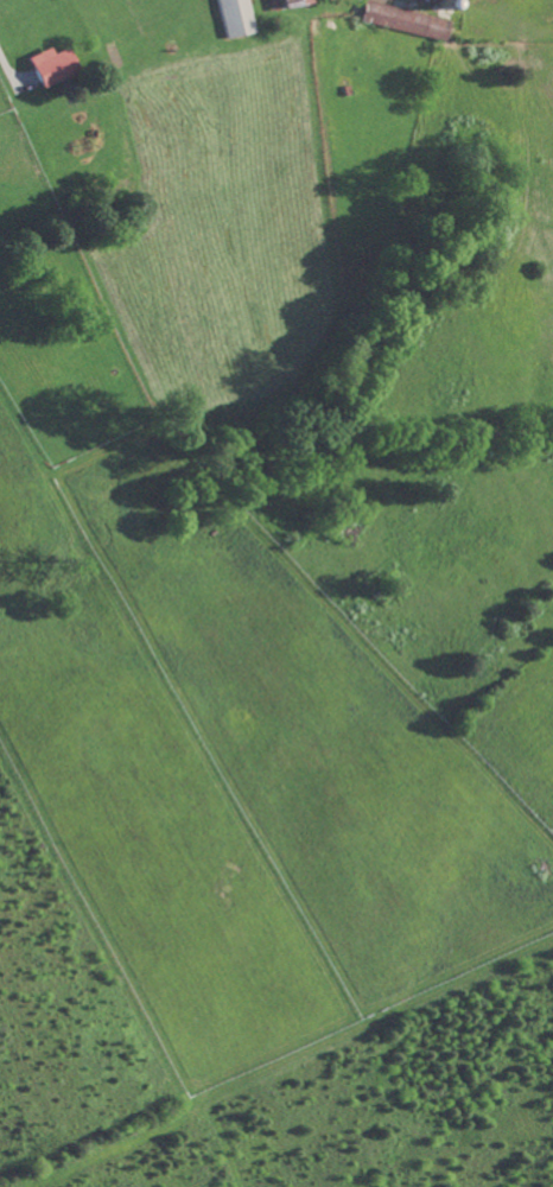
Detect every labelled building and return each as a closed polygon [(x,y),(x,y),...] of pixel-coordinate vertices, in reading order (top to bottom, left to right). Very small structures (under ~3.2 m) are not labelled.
[(246,0),(214,0),(222,37),(252,31),(246,0)] [(268,9),(307,2),(307,0),(266,0),(268,9)] [(445,38),(449,16),(362,0),(358,21),(445,38)] [(64,46),(51,52),(48,45),(24,56),(38,86),(75,70),(64,46)]
